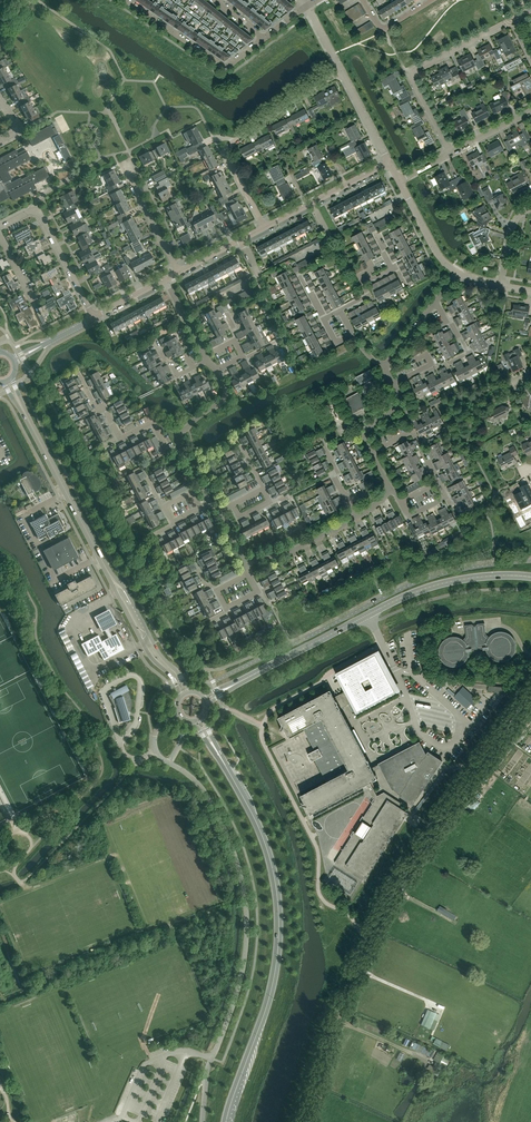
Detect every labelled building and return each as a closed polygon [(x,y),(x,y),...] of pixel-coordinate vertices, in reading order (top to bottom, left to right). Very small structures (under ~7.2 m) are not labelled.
[(145,7),(150,10),(156,1),(155,0),(153,0),(152,2),(150,1),(145,7)] [(197,6),(200,8),(198,10),(200,11),(207,3),(204,0),(202,0),(197,6)] [(247,2),(245,0),(243,2),(241,0),(236,7),(240,10),(247,2)] [(280,4),(282,6),(279,9),(281,11),(289,3),(286,0),(284,0),(280,4)] [(401,8),(396,0),(390,4),(395,12),(401,8)] [(396,0),(401,8),(407,4),(404,0),(397,0),(396,0)] [(156,1),(150,10),(155,13),(159,6),(157,4),(158,2),(156,1)] [(249,3),(247,2),(240,10),(244,14),(249,8),(246,6),(249,3)] [(211,6),(207,3),(200,11),(202,13),(204,10),(206,12),(211,6)] [(289,3),(281,11),(280,13),(278,11),(276,14),(279,17),(281,14),(282,15),(286,10),(288,12),(294,7),(289,3)] [(395,12),(390,4),(384,8),(389,16),(395,12)] [(161,7),(159,6),(155,13),(159,16),(165,7),(163,5),(161,7)] [(209,14),(206,16),(208,18),(215,9),(211,6),(206,12),(209,14)] [(165,7),(159,16),(164,20),(169,12),(165,10),(167,8),(165,7)] [(251,10),(249,8),(244,14),(248,17),(255,8),(253,7),(251,10)] [(255,8),(248,17),(252,20),(258,13),(256,12),(257,10),(255,8)] [(384,8),(378,12),(383,19),(389,16),(384,8)] [(220,13),(215,9),(208,18),(210,20),(212,18),(214,20),(220,13)] [(170,13),(165,20),(169,24),(176,14),(174,13),(172,15),(170,13)] [(260,15),(258,13),(252,20),(257,24),(263,15),(261,13),(260,15)] [(176,14),(169,24),(174,27),(178,21),(179,19),(176,18),(178,16),(176,14)] [(225,17),(221,14),(215,21),(218,23),(213,30),(214,31),(225,17)] [(265,17),(263,15),(257,24),(261,27),(266,20),(264,18),(265,17)] [(230,21),(225,17),(214,31),(217,33),(219,30),(217,29),(219,26),(221,28),(223,25),(225,27),(230,21)] [(266,20),(261,27),(265,30),(279,19),(277,17),(274,21),(274,20),(272,22),(269,20),(268,22),(266,20)] [(337,17),(333,19),(342,33),(343,31),(343,30),(345,28),(341,23),(337,17)] [(178,21),(174,27),(178,30),(185,21),(182,19),(180,22),(178,21)] [(185,21),(178,30),(183,33),(188,26),(185,24),(186,22),(185,21)] [(230,21),(225,27),(228,29),(225,31),(227,33),(234,24),(230,21)] [(234,24),(227,33),(229,35),(232,32),(234,34),(239,28),(234,24)] [(190,27),(188,26),(183,33),(187,36),(194,27),(191,25),(190,27)] [(195,28),(194,27),(187,36),(192,39),(196,33),(193,31),(195,28)] [(239,28),(234,34),(236,35),(234,38),(236,40),(243,32),(239,28)] [(196,33),(192,39),(197,42),(203,33),(200,31),(198,34),(196,33)] [(243,32),(236,40),(238,41),(240,38),(242,40),(241,41),(242,42),(248,35),(243,32)] [(203,33),(197,42),(201,45),(206,38),(203,36),(205,34),(203,33)] [(253,39),(248,35),(242,42),(246,45),(253,39)] [(497,40),(501,48),(499,49),(501,53),(505,51),(508,56),(516,51),(512,43),(509,44),(508,41),(509,41),(506,35),(497,40)] [(207,49),(213,40),(211,39),(210,41),(207,39),(202,46),(207,49)] [(213,40),(207,49),(212,53),(217,45),(214,44),(215,42),(213,40)] [(489,44),(477,50),(482,60),(493,54),(497,60),(501,58),(496,49),(492,51),(489,44)] [(219,47),(217,45),(212,53),(216,56),(223,46),(220,45),(219,47)] [(224,48),(223,46),(216,56),(221,59),(225,53),(222,51),(224,48)] [(226,54),(225,53),(221,59),(224,61),(238,51),(235,48),(232,53),(228,51),(226,54)] [(474,61),(470,54),(457,61),(463,72),(476,65),(478,70),(481,68),(477,60),(474,61)] [(518,65),(522,63),(519,57),(504,65),(507,71),(518,65)] [(451,75),(449,69),(447,66),(438,71),(439,73),(444,84),(453,79),(454,80),(459,78),(457,72),(451,75)] [(7,73),(0,77),(0,82),(1,85),(2,84),(8,81),(10,84),(17,81),(15,77),(11,80),(7,73)] [(439,73),(430,78),(437,90),(441,88),(440,86),(444,84),(439,73)] [(400,86),(396,78),(393,74),(381,81),(384,88),(388,85),(393,95),(398,93),(401,99),(409,96),(403,85),(400,86)] [(521,87),(524,95),(530,91),(530,79),(530,77),(529,77),(527,74),(512,81),(514,85),(510,87),(513,91),(521,87)] [(8,89),(7,90),(11,96),(20,91),(17,84),(18,83),(17,81),(10,84),(11,87),(8,89)] [(318,105),(312,108),(308,110),(313,119),(317,117),(314,110),(320,107),(320,106),(329,101),(331,105),(340,101),(338,97),(339,96),(334,86),(314,97),(318,105)] [(23,97),(20,91),(11,96),(14,102),(15,102),(21,99),(22,102),(29,98),(28,95),(23,97)] [(494,114),(508,106),(506,103),(510,101),(505,91),(501,93),(503,97),(489,105),(494,114)] [(21,106),(21,107),(20,107),(23,113),(33,108),(29,102),(31,101),(29,98),(22,102),(24,104),(21,106)] [(412,110),(408,101),(399,106),(406,118),(410,116),(414,123),(421,119),(416,108),(412,110)] [(470,109),(465,112),(469,119),(472,117),(476,123),(490,116),(485,106),(472,113),(470,109)] [(33,108),(23,113),(27,119),(31,117),(32,120),(40,117),(38,113),(36,114),(33,108)] [(291,117),(288,118),(292,126),(295,125),(309,118),(304,109),(304,110),(291,116),(291,117)] [(463,117),(452,122),(457,133),(463,129),(465,128),(466,128),(469,126),(469,127),(469,126),(466,120),(469,119),(465,112),(464,109),(460,111),(463,117)] [(285,120),(285,119),(285,120),(272,126),(276,135),(289,128),(292,126),(288,118),(285,120)] [(51,125),(28,137),(32,146),(55,134),(51,125)] [(361,137),(354,125),(347,129),(349,133),(347,134),(351,142),(347,143),(349,147),(356,143),(354,140),(361,137)] [(425,133),(420,125),(412,129),(418,142),(422,140),(426,146),(434,142),(428,132),(425,133)] [(202,141),(195,127),(187,132),(194,145),(186,149),(187,150),(188,152),(196,148),(195,145),(202,141)] [(521,130),(523,133),(527,140),(530,138),(524,128),(521,130)] [(519,135),(517,131),(506,137),(508,140),(504,142),(510,154),(510,153),(510,152),(511,152),(512,147),(511,145),(517,142),(518,144),(523,145),(528,143),(528,144),(527,140),(523,133),(519,135)] [(258,141),(255,142),(259,150),(262,149),(265,148),(266,150),(274,146),(268,134),(268,135),(258,140),(258,141)] [(64,159),(70,155),(59,135),(53,138),(64,159)] [(503,150),(498,141),(485,147),(490,157),(503,150)] [(252,144),(252,143),(240,149),(244,158),(257,152),(259,150),(255,142),(252,144)] [(165,143),(158,146),(159,147),(153,151),(156,158),(169,151),(165,143)] [(356,143),(349,147),(351,150),(354,148),(358,156),(360,155),(362,159),(370,155),(364,143),(358,146),(356,143)] [(308,149),(310,154),(307,155),(309,158),(312,157),(314,161),(311,163),(313,166),(321,162),(319,159),(322,157),(316,145),(308,149)] [(212,156),(207,146),(199,150),(204,160),(212,156)] [(353,154),(351,150),(349,147),(343,150),(346,157),(353,154)] [(24,163),(31,159),(30,159),(27,152),(26,152),(25,149),(25,150),(18,154),(16,150),(0,158),(0,201),(1,202),(0,202),(11,196),(13,200),(13,201),(13,200),(36,188),(36,189),(36,188),(34,184),(39,182),(49,177),(49,176),(49,177),(44,168),(44,167),(34,173),(21,179),(20,178),(11,183),(9,180),(12,179),(8,172),(24,163)] [(183,149),(175,153),(177,157),(188,152),(187,150),(184,152),(183,149)] [(146,154),(146,153),(139,157),(143,165),(156,158),(153,151),(146,154)] [(480,155),(478,153),(477,151),(473,154),(467,157),(471,166),(482,160),(483,163),(487,161),(483,154),(480,155)] [(218,165),(212,156),(204,160),(209,170),(218,165)] [(523,170),(527,167),(523,160),(519,162),(523,170)] [(321,162),(313,166),(315,169),(317,167),(323,180),(332,175),(325,163),(322,164),(321,162)] [(284,177),(278,165),(274,167),(274,166),(273,167),(268,170),(274,182),(275,182),(276,185),(285,180),(283,178),(284,177)] [(119,182),(113,170),(104,175),(109,185),(106,186),(109,191),(117,187),(116,184),(119,182)] [(163,171),(152,176),(154,179),(165,174),(163,171)] [(210,173),(203,177),(205,181),(211,178),(216,188),(226,182),(221,171),(212,176),(211,172),(210,173)] [(524,171),(521,173),(510,178),(511,181),(506,184),(510,190),(511,189),(513,193),(524,188),(522,183),(525,181),(529,180),(524,171)] [(449,182),(445,176),(444,173),(444,172),(432,178),(433,178),(435,177),(435,178),(434,179),(440,190),(441,190),(446,187),(448,192),(456,188),(455,187),(454,186),(456,186),(453,180),(449,182)] [(165,174),(154,179),(155,182),(166,177),(165,174)] [(160,185),(156,187),(160,195),(159,195),(163,202),(172,197),(167,188),(172,185),(167,177),(158,182),(160,185)] [(459,177),(453,180),(456,186),(454,186),(455,187),(456,188),(455,187),(456,187),(463,200),(474,194),(467,181),(463,183),(459,177)] [(285,180),(276,185),(278,188),(277,188),(283,200),(289,197),(290,197),(293,195),(287,183),(286,183),(285,180)] [(231,192),(226,182),(216,188),(221,198),(218,199),(220,202),(227,198),(225,195),(231,192)] [(381,182),(375,186),(379,194),(385,191),(386,192),(381,182)] [(368,189),(373,197),(374,200),(381,197),(379,194),(375,186),(374,184),(370,186),(371,188),(368,189)] [(503,194),(498,197),(497,195),(493,196),(488,187),(482,190),(488,203),(493,201),(498,210),(503,207),(502,204),(507,202),(503,194)] [(373,197),(368,189),(362,192),(366,201),(373,197)] [(66,194),(60,197),(67,211),(73,208),(77,206),(76,202),(78,201),(73,192),(77,190),(66,195),(66,194)] [(125,200),(120,190),(111,195),(116,205),(125,200)] [(362,192),(355,196),(360,204),(366,201),(362,192)] [(355,196),(349,199),(353,207),(360,204),(355,196)] [(174,204),(166,208),(171,218),(182,213),(177,202),(181,200),(179,197),(172,201),(174,204)] [(227,198),(220,202),(222,205),(226,203),(231,213),(242,208),(237,197),(228,201),(227,198)] [(349,199),(343,202),(347,211),(353,207),(349,199)] [(131,209),(125,200),(116,205),(121,214),(117,216),(119,220),(127,216),(125,212),(131,209)] [(343,202),(342,203),(342,201),(336,204),(336,206),(341,214),(342,216),(348,213),(347,211),(343,202)] [(341,214),(336,206),(329,209),(335,219),(334,218),(341,214)] [(486,228),(488,222),(492,220),(488,212),(487,212),(484,206),(471,212),(474,217),(475,217),(477,221),(476,225),(479,226),(480,226),(486,228)] [(73,208),(67,211),(68,214),(65,215),(69,222),(72,221),(73,224),(80,220),(83,218),(82,217),(77,209),(75,210),(73,208)] [(247,218),(242,208),(231,213),(237,223),(247,218)] [(218,214),(216,210),(203,217),(208,228),(219,223),(217,219),(220,217),(218,214)] [(187,223),(182,213),(171,218),(178,231),(187,227),(187,228),(190,226),(188,222),(187,223)] [(127,216),(119,220),(124,230),(126,229),(128,233),(137,228),(132,218),(128,220),(127,216)] [(208,228),(203,217),(192,223),(191,221),(188,222),(190,226),(192,226),(196,235),(208,228)] [(80,220),(73,224),(75,226),(72,228),(75,235),(78,233),(80,236),(87,233),(87,232),(90,231),(86,223),(83,225),(80,220)] [(305,233),(312,229),(307,220),(307,221),(301,224),(305,233)] [(374,225),(372,222),(366,225),(370,233),(376,230),(373,226),(374,225)] [(301,224),(294,227),(299,236),(305,233),(301,224)] [(22,228),(24,230),(14,235),(18,242),(24,239),(27,245),(34,242),(34,241),(31,235),(32,235),(27,225),(22,228)] [(480,226),(479,226),(478,230),(474,233),(473,232),(468,234),(475,247),(481,243),(482,244),(490,240),(488,235),(489,229),(486,228),(480,226)] [(294,227),(288,231),(293,239),(294,243),(297,241),(295,238),(299,236),(294,227)] [(142,238),(137,228),(128,233),(133,242),(131,243),(133,247),(141,243),(139,239),(142,238)] [(402,234),(399,228),(390,233),(393,239),(402,234)] [(288,231),(282,234),(286,243),(293,239),(288,231)] [(364,238),(361,232),(352,237),(356,243),(364,238)] [(87,233),(80,236),(82,240),(78,242),(82,251),(89,247),(87,244),(92,242),(87,233)] [(286,243),(282,234),(275,237),(280,246),(286,243)] [(402,234),(393,239),(396,245),(405,240),(402,234)] [(280,246),(275,237),(269,241),(273,249),(280,246)] [(364,238),(356,243),(359,249),(368,244),(364,238)] [(27,245),(24,246),(28,254),(35,251),(38,257),(44,253),(41,247),(42,246),(39,239),(34,241),(34,242),(27,245)] [(405,240),(396,245),(400,251),(408,247),(405,240)] [(273,249),(269,241),(262,244),(267,253),(273,249)] [(141,243),(133,247),(136,253),(144,249),(141,243)] [(267,253),(262,244),(256,248),(260,256),(267,253)] [(371,250),(368,244),(359,249),(362,255),(371,250)] [(89,247),(82,251),(84,253),(81,255),(84,262),(87,260),(89,263),(95,260),(89,247)] [(408,247),(400,251),(403,257),(412,253),(408,247)] [(374,257),(371,250),(362,255),(365,261),(371,259),(374,257)] [(38,257),(37,257),(40,263),(43,262),(44,265),(52,261),(49,255),(46,256),(44,253),(38,257)] [(150,253),(140,258),(145,268),(155,262),(150,253)] [(412,253),(403,257),(406,263),(415,259),(412,253)] [(145,268),(140,258),(131,263),(127,256),(124,257),(128,265),(131,264),(135,273),(145,268)] [(234,270),(240,266),(235,257),(236,258),(229,261),(234,270)] [(0,260),(0,268),(1,268),(2,270),(10,266),(7,260),(4,261),(2,258),(0,260)] [(415,259),(406,263),(409,270),(418,265),(415,259)] [(95,260),(89,263),(90,265),(87,267),(91,274),(94,272),(95,275),(104,271),(103,267),(100,269),(95,260)] [(234,270),(229,261),(223,265),(227,273),(234,270)] [(123,267),(114,272),(117,278),(120,277),(121,280),(128,276),(127,273),(130,272),(125,263),(122,265),(123,267)] [(223,265),(216,268),(221,277),(227,273),(223,265)] [(421,271),(418,265),(409,270),(412,276),(421,271)] [(323,268),(321,269),(319,266),(312,270),(314,273),(317,279),(326,274),(323,268)] [(55,267),(41,275),(44,282),(51,279),(54,285),(61,281),(58,275),(59,275),(55,267)] [(221,277),(216,268),(210,271),(214,280),(221,277)] [(106,274),(110,272),(111,273),(101,278),(105,285),(107,283),(109,286),(116,283),(114,280),(117,278),(114,272),(113,269),(109,271),(108,269),(104,271),(106,274)] [(286,271),(280,274),(278,270),(273,273),(275,277),(276,277),(279,283),(288,278),(287,275),(288,274),(286,271)] [(210,271),(204,275),(208,283),(214,280),(210,271)] [(421,271),(412,276),(416,282),(424,277),(421,271)] [(330,272),(326,274),(317,279),(320,285),(329,280),(328,277),(331,275),(330,272)] [(13,279),(10,273),(3,277),(1,274),(0,274),(0,278),(2,281),(4,280),(6,283),(13,279)] [(204,275),(197,278),(202,287),(208,283),(204,275)] [(202,287),(197,278),(191,281),(195,290),(202,287)] [(291,284),(288,278),(279,283),(282,289),(291,284)] [(15,282),(13,279),(6,283),(10,289),(12,288),(13,291),(21,287),(17,281),(15,282)] [(54,285),(51,286),(55,294),(61,290),(64,296),(64,297),(71,293),(68,287),(69,286),(65,279),(61,281),(54,285)] [(333,286),(329,280),(320,285),(324,291),(333,286)] [(398,280),(392,283),(396,292),(403,288),(398,280)] [(195,290),(191,281),(184,285),(184,284),(189,293),(195,290)] [(396,292),(392,283),(386,286),(390,295),(396,292)] [(291,284),(282,289),(286,295),(294,290),(291,284)] [(333,286),(324,291),(327,297),(336,292),(333,286)] [(386,286),(379,289),(384,298),(390,295),(386,286)] [(384,298),(379,289),(373,293),(380,305),(386,302),(384,298)] [(294,290),(286,295),(289,301),(298,296),(294,290)] [(339,298),(336,292),(327,297),(330,303),(339,298)] [(64,297),(64,296),(56,300),(60,308),(67,304),(70,311),(77,307),(73,301),(75,300),(71,293),(64,297)] [(26,301),(22,294),(8,301),(12,309),(18,305),(21,312),(28,308),(25,302),(26,301)] [(161,297),(155,300),(159,309),(166,305),(161,296),(161,297)] [(298,296),(289,301),(292,307),(301,303),(298,296)] [(461,296),(452,301),(454,303),(447,307),(449,311),(464,302),(461,296)] [(47,303),(44,305),(48,312),(54,309),(53,306),(56,305),(52,297),(46,301),(47,303)] [(342,305),(339,298),(330,303),(333,309),(342,305)] [(308,299),(301,303),(292,307),(289,309),(292,314),(293,315),(304,309),(303,306),(304,305),(305,303),(309,301),(308,299)] [(159,309),(155,300),(149,304),(153,312),(159,309)] [(464,302),(449,311),(450,314),(457,311),(459,313),(467,309),(464,302)] [(153,312),(149,304),(142,307),(146,316),(153,312)] [(48,312),(44,305),(38,308),(42,315),(39,317),(43,325),(46,323),(43,318),(47,316),(45,314),(48,313),(48,312)] [(213,309),(205,314),(204,312),(201,314),(205,322),(208,320),(221,313),(224,312),(221,305),(216,308),(218,311),(215,313),(213,309)] [(517,319),(518,315),(527,317),(529,306),(521,305),(521,306),(513,305),(512,314),(511,318),(517,319)] [(21,312),(15,315),(19,322),(25,319),(30,328),(37,325),(32,315),(33,315),(29,307),(28,308),(21,312)] [(142,307),(136,310),(140,319),(146,316),(142,307)] [(376,307),(369,311),(374,319),(381,316),(376,307)] [(470,307),(467,309),(459,313),(460,315),(453,319),(455,322),(471,314),(473,313),(473,312),(471,308),(470,307)] [(240,317),(235,320),(236,322),(249,315),(246,309),(238,314),(240,317)] [(140,319),(136,310),(129,314),(134,322),(140,319)] [(369,311),(363,314),(368,323),(374,319),(369,311)] [(221,313),(208,320),(211,326),(220,321),(218,318),(222,315),(221,313)] [(129,314),(123,317),(127,326),(134,322),(129,314)] [(368,323),(363,314),(357,317),(362,326),(368,323)] [(471,314),(455,322),(457,326),(464,323),(465,325),(474,321),(471,314)] [(252,321),(249,315),(236,322),(238,324),(242,322),(244,325),(252,321)] [(307,322),(304,315),(295,320),(298,326),(307,322)] [(123,317),(116,320),(121,329),(127,326),(123,317)] [(362,326),(357,317),(351,320),(356,329),(362,326)] [(121,329),(116,320),(110,324),(110,323),(114,332),(121,329)] [(221,325),(220,321),(211,326),(214,332),(227,325),(226,322),(221,325)] [(252,321),(244,325),(246,329),(242,331),(242,330),(235,334),(237,337),(255,327),(252,321)] [(310,328),(307,322),(298,326),(301,332),(310,328)] [(468,330),(461,333),(462,337),(478,329),(480,328),(481,326),(478,322),(477,322),(466,327),(468,330)] [(227,325),(214,332),(217,337),(220,336),(226,333),(224,330),(228,327),(227,325)] [(255,327),(237,337),(238,340),(245,336),(244,336),(248,334),(250,337),(258,333),(255,327)] [(310,328),(301,332),(305,339),(313,334),(310,328)] [(478,329),(462,337),(464,340),(471,337),(472,339),(481,335),(478,329)] [(442,331),(433,336),(436,342),(452,333),(450,330),(443,334),(442,331)] [(248,342),(241,345),(243,348),(262,339),(258,333),(250,337),(252,341),(248,343),(248,342)] [(452,333),(436,342),(439,348),(448,343),(447,341),(454,337),(452,333)] [(313,334),(305,339),(308,345),(317,340),(313,334)] [(481,335),(472,339),(474,342),(470,344),(471,347),(484,341),(481,335)] [(169,347),(177,343),(174,338),(169,340),(166,336),(159,340),(162,344),(161,345),(162,347),(167,345),(169,347)] [(265,345),(262,339),(243,348),(245,352),(253,348),(253,347),(253,346),(254,345),(256,349),(265,345)] [(320,346),(317,340),(308,345),(311,351),(320,346)] [(484,341),(471,347),(473,351),(477,349),(479,351),(487,347),(484,341)] [(449,346),(448,343),(439,348),(442,354),(458,345),(456,342),(454,344),(453,343),(449,346)] [(177,343),(169,347),(170,350),(165,353),(166,355),(180,348),(177,343)] [(272,345),(269,346),(277,362),(284,358),(286,360),(285,360),(286,363),(289,361),(288,359),(287,359),(281,347),(278,349),(279,350),(275,352),(273,347),(272,345)] [(460,349),(458,345),(442,354),(445,360),(454,355),(453,352),(457,350),(460,349)] [(181,348),(180,348),(166,355),(168,358),(173,355),(174,358),(187,351),(184,346),(181,348)] [(277,362),(269,346),(266,348),(267,350),(268,350),(270,354),(267,356),(271,365),(277,362)] [(323,352),(320,346),(311,351),(316,360),(322,357),(320,354),(323,352)] [(150,351),(149,351),(147,347),(140,351),(142,355),(141,355),(144,360),(157,354),(156,351),(151,353),(150,351)] [(513,351),(513,352),(508,354),(508,353),(503,355),(506,361),(507,360),(513,372),(523,367),(518,357),(521,355),(518,348),(513,351)] [(159,356),(157,354),(144,360),(147,366),(155,361),(154,358),(159,356)] [(261,354),(259,355),(266,368),(271,365),(267,356),(263,358),(261,354)] [(472,354),(469,356),(477,372),(483,369),(483,368),(486,367),(487,365),(483,357),(481,356),(477,358),(478,360),(476,361),(472,354)] [(259,355),(256,356),(259,360),(255,362),(259,371),(266,368),(259,355)] [(469,356),(466,358),(469,365),(467,366),(471,375),(477,372),(469,356)] [(249,366),(246,360),(243,361),(253,380),(259,377),(254,369),(251,370),(249,366)] [(155,361),(147,366),(149,371),(153,369),(152,369),(161,365),(163,364),(161,361),(156,364),(155,361)] [(243,361),(240,363),(243,369),(244,369),(246,373),(243,375),(247,383),(253,380),(243,361)] [(464,368),(461,361),(457,362),(465,378),(471,375),(467,366),(464,368)] [(457,362),(454,364),(457,371),(455,373),(459,381),(465,378),(457,362)] [(162,367),(161,365),(152,369),(153,369),(155,375),(169,368),(167,365),(162,367)] [(238,372),(234,366),(231,367),(241,386),(247,383),(243,375),(239,376),(237,372),(238,372)] [(241,386),(231,367),(228,369),(230,373),(232,375),(233,376),(229,378),(231,381),(235,389),(241,386)] [(448,374),(448,373),(445,367),(441,369),(449,384),(455,381),(451,372),(448,374)] [(169,368),(155,375),(158,380),(166,375),(165,373),(170,370),(169,368)] [(449,384),(441,369),(438,371),(441,377),(439,379),(443,388),(449,384)] [(374,377),(370,370),(355,378),(359,385),(374,377)] [(101,377),(98,373),(97,371),(90,375),(92,378),(87,381),(88,384),(101,377)] [(436,380),(433,373),(429,375),(437,391),(443,388),(439,379),(436,380)] [(166,375),(158,380),(161,385),(174,378),(173,375),(168,378),(166,375)] [(199,375),(196,376),(203,389),(204,391),(209,389),(209,388),(213,386),(210,380),(206,382),(204,378),(201,380),(199,375)] [(423,384),(420,378),(418,375),(415,377),(426,398),(428,397),(426,394),(430,391),(427,385),(426,382),(423,384)] [(437,391),(429,375),(426,377),(429,384),(427,385),(430,391),(431,394),(437,391)] [(196,376),(194,378),(196,383),(194,384),(198,392),(203,389),(196,376)] [(72,377),(65,381),(68,387),(80,380),(79,377),(74,380),(72,377)] [(104,384),(101,377),(88,384),(90,387),(95,384),(96,387),(104,384)] [(415,377),(411,379),(416,387),(413,389),(418,398),(422,395),(424,399),(426,398),(415,377)] [(68,387),(71,392),(71,393),(76,390),(78,389),(77,386),(79,385),(82,383),(80,380),(68,387)] [(191,385),(188,380),(186,382),(192,395),(198,392),(194,384),(191,385)] [(186,382),(183,383),(186,388),(183,389),(188,399),(193,397),(192,395),(186,382)] [(104,384),(96,387),(98,390),(93,393),(95,396),(107,389),(104,384)] [(180,391),(178,386),(175,387),(183,402),(188,399),(183,389),(180,391)] [(527,388),(525,389),(524,395),(525,398),(523,400),(523,402),(527,409),(530,407),(530,389),(527,388)] [(107,389),(95,396),(96,399),(101,396),(103,399),(110,396),(107,389)] [(71,393),(71,392),(68,394),(72,400),(84,394),(82,391),(77,393),(76,390),(71,393)] [(342,401),(350,415),(367,406),(359,392),(342,401)] [(84,394),(72,400),(75,406),(82,402),(80,399),(85,396),(84,394)] [(114,405),(110,408),(111,410),(123,404),(120,398),(113,402),(114,405)] [(84,405),(82,402),(75,406),(78,412),(90,405),(88,402),(84,405)] [(123,404),(111,410),(113,413),(117,411),(119,414),(126,410),(123,404)] [(90,405),(78,412),(81,418),(88,414),(87,411),(92,408),(90,405)] [(500,418),(501,417),(505,418),(509,408),(502,406),(501,409),(497,408),(493,410),(490,409),(487,419),(493,421),(495,418),(498,419),(500,418)] [(436,410),(435,407),(432,409),(435,416),(432,417),(437,426),(443,423),(437,410),(436,410)] [(121,417),(116,419),(117,422),(129,416),(126,410),(119,414),(121,417)] [(97,417),(95,414),(88,418),(91,424),(103,418),(102,415),(97,417)] [(424,417),(422,414),(419,415),(423,422),(420,424),(425,432),(426,435),(432,432),(431,429),(424,416),(424,417)] [(437,426),(432,417),(430,419),(428,415),(424,416),(431,429),(437,426)] [(133,422),(129,416),(117,422),(119,425),(124,423),(125,426),(133,422)] [(105,421),(103,418),(91,424),(94,430),(102,426),(100,423),(105,421)] [(416,421),(415,419),(412,420),(413,422),(412,423),(419,435),(418,436),(420,438),(422,437),(421,435),(425,432),(420,424),(418,425),(416,421)] [(102,426),(94,430),(98,436),(110,430),(108,427),(103,429),(102,426)] [(247,435),(239,439),(241,442),(256,434),(252,428),(245,432),(247,435)] [(110,430),(98,436),(101,442),(108,438),(106,435),(111,433),(110,430)] [(145,431),(142,432),(146,440),(143,441),(147,449),(153,446),(153,445),(151,442),(149,439),(145,431)] [(259,440),(256,434),(241,442),(242,445),(250,441),(251,444),(259,440)] [(140,443),(136,435),(133,437),(141,452),(147,449),(143,441),(140,443)] [(133,437),(130,439),(134,446),(131,448),(135,455),(141,452),(133,437)] [(259,440),(251,444),(253,447),(248,450),(250,453),(262,446),(259,440)] [(415,440),(412,441),(408,443),(407,441),(398,445),(401,451),(414,445),(414,444),(417,443),(415,440)] [(522,445),(526,454),(530,452),(530,440),(522,445)] [(128,449),(124,442),(121,443),(129,458),(135,455),(131,448),(128,449)] [(338,449),(333,451),(335,454),(347,448),(344,442),(336,446),(338,449)] [(428,455),(441,448),(438,442),(429,447),(431,449),(427,451),(428,455)] [(129,458),(121,443),(118,445),(122,452),(119,454),(123,461),(129,458)] [(401,451),(404,457),(404,458),(411,454),(413,453),(412,450),(416,448),(414,445),(401,451)] [(265,452),(262,446),(250,453),(251,456),(256,453),(258,456),(265,452)] [(497,459),(502,467),(506,465),(507,467),(516,463),(513,457),(517,454),(513,446),(509,449),(510,452),(497,459)] [(231,447),(223,451),(227,457),(239,451),(237,448),(232,451),(231,447)] [(123,461),(119,454),(116,455),(112,448),(109,449),(113,457),(119,468),(125,465),(123,461)] [(315,452),(313,449),(306,452),(309,458),(324,451),(322,448),(315,452)] [(347,448),(335,454),(336,457),(341,455),(342,458),(350,454),(347,448)] [(441,448),(428,455),(430,458),(434,456),(436,459),(438,457),(445,454),(444,454),(441,448)] [(239,451),(227,457),(230,463),(237,460),(235,457),(240,454),(239,451)] [(326,454),(324,451),(309,458),(312,464),(320,461),(318,458),(326,454)] [(259,459),(254,461),(256,465),(268,458),(265,452),(258,456),(259,459)] [(440,460),(432,463),(434,467),(450,459),(447,453),(444,454),(445,454),(438,457),(440,460)] [(344,461),(337,465),(338,468),(353,460),(350,454),(342,458),(344,461)] [(404,458),(404,457),(402,459),(405,465),(418,458),(416,454),(412,457),(411,454),(404,458)] [(138,465),(135,459),(133,459),(132,457),(129,458),(134,467),(138,465)] [(268,458),(256,465),(258,467),(262,465),(264,468),(271,464),(268,458)] [(420,461),(418,458),(405,465),(408,471),(417,466),(416,464),(420,461)] [(453,465),(450,459),(434,467),(436,470),(443,467),(445,469),(453,465)] [(237,460),(230,463),(233,469),(245,463),(243,460),(238,462),(237,460)] [(353,460),(338,468),(340,471),(347,467),(349,470),(356,466),(353,460)] [(320,461),(312,464),(315,470),(328,464),(326,461),(321,463),(320,461)] [(246,466),(245,463),(233,469),(236,475),(241,472),(241,473),(243,472),(242,468),(246,466)] [(329,467),(328,464),(315,470),(319,477),(326,473),(324,469),(329,467)] [(453,465),(445,469),(446,472),(439,475),(441,479),(456,471),(453,465)] [(154,473),(150,476),(151,479),(163,472),(160,466),(153,470),(154,473)] [(269,473),(261,477),(263,480),(278,472),(275,466),(267,470),(269,473)] [(356,466),(349,470),(350,473),(343,477),(345,480),(359,472),(356,466)] [(417,466),(408,471),(411,477),(424,470),(422,466),(418,469),(417,466)] [(424,470),(411,477),(414,483),(417,481),(423,478),(422,475),(426,473),(424,470)] [(145,474),(143,471),(136,475),(134,472),(127,476),(130,482),(145,474)] [(456,471),(441,479),(442,482),(449,479),(451,481),(459,477),(456,471)] [(33,475),(32,474),(31,473),(29,472),(27,472),(26,472),(24,473),(23,475),(23,476),(23,478),(20,480),(31,501),(35,499),(32,493),(34,492),(37,490),(38,489),(39,488),(40,487),(41,485),(41,483),(40,482),(39,480),(37,478),(36,477),(35,476),(33,475)] [(163,472),(151,479),(153,482),(158,479),(159,482),(167,478),(163,472)] [(241,472),(236,475),(233,476),(236,482),(249,476),(247,473),(242,476),(241,473),(241,472)] [(281,478),(278,472),(263,480),(265,483),(272,479),(274,482),(281,478)] [(359,472),(345,480),(346,482),(354,478),(355,482),(363,478),(359,472)] [(146,477),(145,474),(130,482),(133,488),(140,484),(139,481),(146,477)] [(249,476),(236,482),(240,489),(240,488),(241,488),(244,486),(247,485),(245,482),(250,479),(249,476)] [(161,485),(156,488),(158,491),(170,484),(167,478),(159,482),(161,485)] [(281,478),(274,482),(275,485),(268,489),(269,492),(284,484),(281,478)] [(457,491),(466,486),(462,480),(447,488),(449,492),(455,488),(457,491)] [(142,487),(140,484),(133,488),(136,494),(148,487),(147,485),(142,487)] [(173,490),(170,484),(158,491),(159,494),(164,491),(166,494),(172,491),(173,490)] [(287,490),(284,484),(269,492),(271,495),(278,491),(280,494),(287,490)] [(521,509),(530,504),(526,495),(530,493),(530,492),(527,484),(520,487),(522,491),(514,495),(521,509)] [(323,485),(316,489),(319,495),(334,487),(333,485),(325,489),(323,485)] [(458,494),(451,497),(453,500),(469,492),(466,486),(457,491),(458,494)] [(148,487),(136,494),(139,500),(147,496),(145,493),(150,490),(148,487)] [(334,487),(319,495),(322,501),(330,497),(328,495),(336,491),(334,487)] [(41,502),(52,497),(49,492),(39,497),(41,502)] [(472,498),(469,492),(453,500),(455,504),(462,500),(463,503),(472,498)] [(331,500),(330,497),(322,501),(326,507),(341,500),(339,496),(331,500)] [(464,505),(460,507),(462,511),(475,504),(472,498),(463,503),(464,505)] [(157,502),(156,499),(148,503),(147,500),(139,504),(142,510),(157,502)] [(341,500),(326,507),(329,513),(336,510),(334,506),(342,502),(341,500)] [(159,505),(157,502),(142,510),(145,516),(153,512),(151,509),(159,505)] [(288,502),(286,503),(293,518),(299,515),(295,508),(293,509),(288,502)] [(293,518),(286,503),(283,505),(286,512),(283,514),(287,521),(293,518)] [(456,521),(451,513),(449,514),(445,507),(441,509),(449,525),(456,521)] [(281,515),(277,508),(274,509),(281,524),(287,521),(283,514),(281,515)] [(281,524),(274,509),(271,511),(275,519),(271,520),(275,527),(281,524)] [(449,525),(441,509),(438,511),(442,518),(439,519),(443,528),(449,525)] [(208,518),(205,510),(202,512),(205,519),(202,521),(206,528),(208,531),(214,528),(209,518),(208,518)] [(389,511),(397,526),(403,523),(399,516),(396,517),(392,510),(389,511)] [(154,515),(153,512),(145,516),(149,522),(164,514),(162,511),(154,515)] [(397,526),(389,511),(386,513),(390,520),(387,522),(391,529),(397,526)] [(258,512),(255,514),(263,528),(269,525),(265,518),(262,520),(258,512)] [(64,530),(62,527),(64,526),(65,526),(58,513),(48,519),(46,515),(31,522),(39,539),(48,535),(49,538),(64,530)] [(443,528),(439,519),(436,520),(433,513),(429,515),(438,531),(443,528)] [(165,517),(164,514),(149,522),(152,528),(159,524),(157,521),(165,517)] [(263,528),(255,514),(252,515),(256,523),(253,524),(257,532),(263,528)] [(196,515),(193,516),(201,531),(206,528),(202,521),(199,522),(196,515)] [(438,531),(429,515),(426,517),(429,524),(427,525),(430,531),(431,534),(438,531)] [(193,516),(190,518),(193,525),(191,527),(195,535),(201,531),(193,516)] [(384,524),(380,516),(377,518),(385,532),(391,529),(387,522),(384,524)] [(427,525),(426,523),(423,524),(420,517),(416,519),(424,535),(426,534),(430,531),(427,525)] [(246,518),(243,520),(251,535),(257,532),(253,524),(250,526),(246,518)] [(385,532),(377,518),(374,519),(378,527),(375,528),(379,536),(385,532)] [(416,528),(414,529),(413,528),(410,529),(415,538),(418,536),(418,538),(424,535),(416,519),(413,521),(416,528)] [(251,535),(243,520),(240,521),(244,529),(241,531),(245,538),(251,535)] [(188,529),(184,521),(181,523),(189,538),(195,535),(191,527),(188,529)] [(189,538),(181,523),(178,524),(182,532),(179,534),(180,536),(183,541),(189,538)] [(365,527),(363,529),(370,544),(376,541),(373,533),(369,535),(365,527)] [(363,529),(360,531),(363,538),(361,540),(364,547),(370,544),(363,529)] [(177,537),(173,530),(170,531),(178,546),(184,543),(183,541),(180,536),(177,537)] [(170,531),(167,533),(171,540),(168,542),(172,550),(178,546),(170,531)] [(358,541),(354,534),(351,535),(358,550),(364,547),(361,540),(358,541)] [(358,550),(351,535),(348,537),(352,544),(349,546),(352,553),(358,550)] [(165,544),(161,536),(158,538),(166,553),(172,550),(168,542),(165,544)] [(68,537),(44,550),(43,550),(53,570),(79,557),(68,537)] [(342,540),(339,542),(346,556),(352,553),(349,546),(346,547),(342,540)] [(339,542),(336,543),(340,551),(337,552),(340,560),(346,556),(339,542)] [(200,564),(212,557),(209,551),(201,555),(203,558),(198,561),(200,564)] [(327,551),(324,553),(332,568),(338,565),(334,557),(331,559),(327,551)] [(332,568),(324,553),(321,554),(325,562),(322,563),(326,571),(332,568)] [(212,557),(200,564),(201,567),(206,564),(207,567),(215,563),(212,557)] [(319,565),(315,557),(312,559),(320,574),(326,571),(322,563),(319,565)] [(320,574),(312,559),(309,561),(313,568),(310,570),(314,577),(320,574)] [(195,566),(194,563),(186,567),(184,564),(177,568),(180,574),(195,566)] [(215,563),(207,567),(209,570),(204,573),(206,575),(218,569),(215,563)] [(303,564),(300,565),(308,580),(314,577),(310,570),(307,571),(303,564)] [(300,565),(297,567),(301,574),(298,576),(302,583),(308,580),(300,565)] [(195,566),(180,574),(183,580),(191,576),(189,573),(197,569),(195,566)] [(218,569),(206,575),(207,578),(212,576),(214,579),(217,577),(220,576),(221,575),(218,569)] [(269,578),(261,582),(263,585),(277,577),(274,571),(267,575),(269,578)] [(76,583),(75,580),(67,584),(69,587),(55,594),(61,605),(97,586),(91,575),(76,583)] [(191,576),(183,580),(186,586),(199,579),(197,576),(192,579),(191,576)] [(277,577),(263,585),(264,588),(272,584),(273,587),(281,583),(277,577)] [(199,579),(186,586),(190,592),(197,588),(195,585),(200,582),(199,579)] [(281,583),(273,587),(275,590),(267,594),(269,597),(284,589),(281,583)] [(211,588),(206,591),(203,592),(202,589),(194,593),(197,599),(213,591),(211,588)] [(284,589),(269,597),(270,600),(278,596),(280,599),(287,595),(284,589)] [(213,591),(197,599),(201,605),(208,601),(207,598),(214,594),(213,591)] [(267,611),(260,596),(257,598),(260,605),(258,607),(261,614),(267,611)] [(208,601),(201,605),(204,611),(219,603),(217,600),(210,604),(208,601)] [(255,608),(251,601),(248,602),(255,617),(261,614),(258,607),(255,608)] [(255,617),(248,602),(245,604),(248,611),(246,613),(249,621),(255,617)] [(219,603),(204,611),(207,617),(214,613),(213,610),(220,606),(219,603)] [(109,637),(114,635),(109,626),(117,622),(109,607),(95,614),(103,629),(105,628),(109,637)] [(243,615),(239,607),(236,609),(244,624),(249,621),(246,613),(243,615)] [(236,609),(233,610),(237,618),(233,619),(235,622),(238,627),(244,624),(236,609)] [(232,623),(228,616),(225,617),(233,632),(239,629),(238,627),(235,622),(232,623)] [(225,617),(222,619),(226,626),(223,628),(227,635),(233,632),(225,617)] [(220,630),(216,622),(213,624),(220,636),(221,639),(227,635),(223,628),(220,630)] [(482,650),(486,650),(487,653),(489,656),(491,659),(494,660),(498,661),(501,662),(505,661),(508,660),(511,658),(513,655),(515,652),(515,648),(515,645),(515,641),(513,638),(511,635),(508,633),(505,632),(501,631),(498,632),(494,633),(491,635),(489,637),(485,634),(484,623),(477,624),(475,626),(474,626),(472,625),(464,625),(465,636),(463,640),(460,638),(456,637),(453,636),(449,637),(446,638),(443,640),(441,643),(439,646),(438,649),(438,653),(439,656),(440,660),(443,662),(445,665),(449,666),(452,667),(456,667),(459,666),(462,664),(465,661),(467,659),(468,655),(468,652),(472,651),(471,650),(482,649),(482,650)] [(71,645),(66,629),(59,631),(65,647),(71,645)] [(99,651),(104,660),(124,649),(116,634),(114,635),(109,637),(102,641),(98,635),(81,644),(88,657),(99,651)] [(76,649),(70,652),(86,688),(92,685),(76,649)] [(326,692),(278,717),(282,725),(280,731),(284,729),(288,736),(303,728),(314,750),(311,752),(307,754),(309,758),(311,761),(314,760),(326,782),(300,795),(307,807),(310,814),(366,785),(374,800),(341,853),(334,863),(352,874),(355,871),(366,878),(381,854),(379,853),(381,850),(383,851),(390,839),(389,838),(391,835),(393,836),(407,813),(398,807),(401,803),(382,791),(376,794),(370,783),(374,781),(375,775),(340,709),(351,703),(357,714),(398,692),(376,651),(335,673),(345,692),(334,697),(332,693),(326,692)] [(123,721),(128,720),(130,719),(128,711),(131,712),(131,708),(131,704),(131,700),(129,695),(127,691),(129,690),(126,685),(111,693),(111,694),(109,695),(117,712),(117,711),(120,710),(123,721)] [(488,685),(488,691),(497,692),(503,697),(506,693),(506,687),(488,685)] [(466,708),(471,703),(473,706),(478,701),(463,687),(453,697),(466,708)] [(502,697),(496,693),(488,704),(494,708),(502,697)] [(518,733),(513,738),(517,742),(522,737),(518,733)] [(419,742),(416,744),(412,746),(407,748),(407,747),(404,749),(404,750),(378,764),(392,790),(393,789),(399,794),(398,795),(412,805),(442,761),(428,751),(426,754),(425,753),(419,742)] [(479,803),(474,798),(468,806),(472,809),(473,808),(474,809),(479,803)] [(349,882),(345,888),(349,891),(348,892),(350,894),(356,882),(350,878),(348,882),(349,882)] [(437,910),(454,920),(456,916),(440,906),(437,910)] [(435,1025),(432,1024),(437,1013),(428,1009),(421,1025),(430,1028),(433,1030),(435,1025)] [(436,1038),(434,1043),(440,1046),(442,1041),(436,1038)] [(433,1060),(436,1061),(430,1071),(438,1075),(443,1065),(446,1066),(448,1062),(449,1063),(450,1059),(437,1052),(433,1060)]
